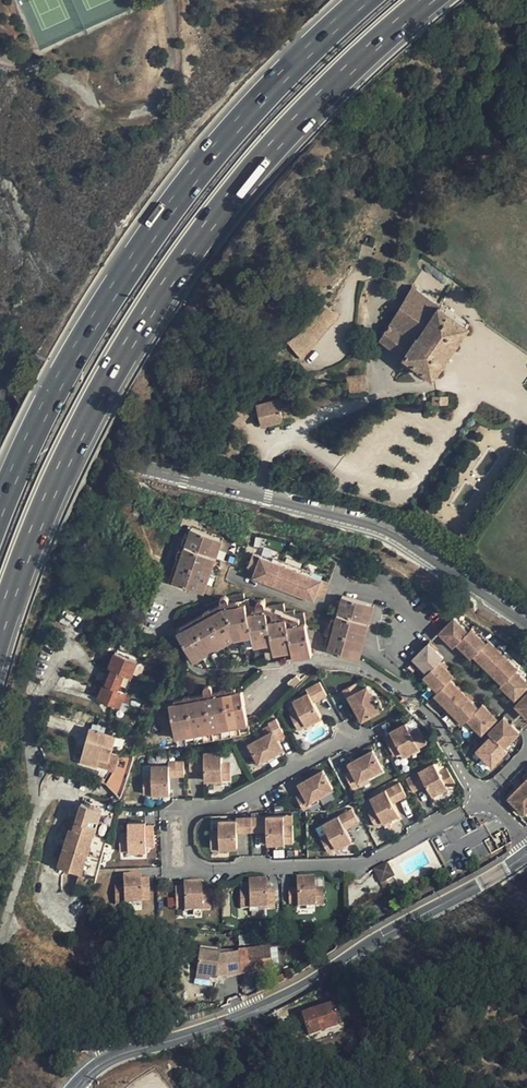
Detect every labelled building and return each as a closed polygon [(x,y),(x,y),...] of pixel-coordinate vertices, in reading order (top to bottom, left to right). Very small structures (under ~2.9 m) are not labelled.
[(444,309),(419,286),(396,335),(418,356),(415,363),(437,380),(477,327),(448,300),(444,309)] [(341,317),(320,305),(317,315),(299,336),(289,343),(304,360),(341,317)] [(350,377),(352,394),(368,392),(366,375),(350,377)] [(288,400),(258,407),(262,426),(281,421),(283,418),(286,416),(289,415),(293,415),(288,400)] [(225,418),(237,429),(248,416),(235,406),(225,418)] [(220,552),(226,535),(209,528),(192,521),(171,575),(207,588),(220,552)] [(275,556),(256,549),(250,563),(258,566),(255,572),(276,580),(284,560),(275,556)] [(285,556),(284,560),(304,568),(305,564),(285,556)] [(304,568),(284,560),(276,580),(280,582),(286,584),(296,588),(304,568)] [(313,571),(304,568),(296,588),(316,596),(319,590),(326,593),(332,579),(313,571)] [(376,602),(345,593),(343,598),(338,616),(336,623),(330,648),(361,656),(376,602)] [(227,604),(182,626),(196,654),(237,636),(256,634),(257,644),(274,642),(275,652),(295,649),(296,655),(314,653),(310,620),(290,623),(289,617),(271,619),(269,609),(252,611),(251,602),(227,604)] [(457,642),(470,630),(462,622),(455,615),(440,630),(454,645),(457,642)] [(470,630),(472,628),(464,620),(462,622),(470,630)] [(472,628),(470,630),(457,642),(461,645),(465,650),(472,656),(474,654),(487,641),(479,634),(473,627),(472,628)] [(482,631),(479,634),(487,641),(489,639),(482,631)] [(488,669),(504,654),(497,647),(489,639),(487,641),(474,654),(488,669)] [(444,656),(429,641),(414,657),(421,664),(428,671),(442,658),(444,656)] [(504,654),(507,651),(500,644),(497,647),(504,654)] [(521,665),(507,651),(504,654),(518,668),(519,667),(521,665)] [(104,685),(98,701),(122,710),(128,695),(127,694),(133,679),(134,679),(141,662),(116,653),(110,670),(113,671),(107,687),(104,685)] [(503,683),(516,670),(518,668),(504,654),(488,669),(503,683)] [(442,658),(428,671),(426,674),(424,675),(431,682),(439,690),(451,678),(456,673),(449,666),(445,661),(442,658)] [(428,671),(421,664),(418,666),(426,674),(428,671)] [(516,670),(523,677),(526,675),(519,667),(518,668),(516,670)] [(515,700),(526,688),(526,681),(523,677),(516,670),(503,683),(500,685),(515,700)] [(442,701),(449,708),(465,692),(451,678),(439,690),(436,693),(435,694),(442,701)] [(293,714),(301,729),(308,725),(310,728),(318,724),(316,721),(324,716),(316,702),(329,695),(322,681),(308,689),(310,692),(295,701),(300,709),(293,714)] [(439,690),(431,682),(429,685),(436,693),(439,690)] [(356,684),(342,691),(350,706),(355,703),(364,720),(386,708),(381,700),(378,701),(369,685),(359,691),(356,684)] [(208,693),(177,699),(178,702),(172,703),(178,734),(250,720),(244,686),(217,691),(217,689),(216,687),(214,686),(212,686),(211,686),(210,687),(209,687),(208,689),(207,690),(207,692),(208,693)] [(518,703),(526,693),(526,688),(515,700),(518,703)] [(463,722),(464,722),(467,719),(479,707),(465,692),(449,708),(463,722)] [(518,703),(515,705),(523,713),(526,717),(526,693),(518,703)] [(449,708),(442,701),(440,704),(446,711),(449,708)] [(497,718),(483,703),(479,707),(467,719),(474,726),(481,733),(485,729),(497,718)] [(463,722),(449,708),(446,711),(460,725),(463,722)] [(497,718),(485,729),(488,732),(504,717),(501,714),(497,718)] [(519,732),(504,717),(488,732),(492,735),(504,747),(510,741),(519,732)] [(263,761),(265,765),(287,753),(278,737),(286,733),(278,719),(271,723),(272,725),(265,729),(268,735),(252,744),(262,762),(263,761)] [(471,729),(474,726),(467,719),(464,722),(471,729)] [(386,738),(395,756),(403,752),(405,756),(427,743),(419,728),(412,732),(407,724),(392,732),(393,734),(386,738)] [(118,737),(92,729),(82,764),(98,769),(104,746),(115,749),(118,737)] [(504,747),(492,735),(476,750),(492,766),(507,751),(504,747)] [(510,741),(504,747),(507,751),(513,744),(510,741)] [(223,750),(207,750),(207,755),(207,770),(207,777),(215,777),(224,777),(233,777),(233,768),(232,759),(224,760),(223,750)] [(346,775),(353,788),(361,784),(360,782),(376,774),(378,777),(385,773),(374,751),(350,764),(353,771),(346,775)] [(200,770),(200,755),(192,755),(192,770),(200,770)] [(185,758),(178,759),(178,774),(186,774),(185,758)] [(171,774),(171,763),(154,764),(155,774),(146,774),(147,791),(164,791),(172,791),(172,777),(171,774)] [(407,780),(415,793),(427,786),(434,797),(441,793),(443,796),(451,791),(449,788),(457,784),(448,768),(441,773),(436,764),(407,780)] [(299,796),(306,809),(321,801),(319,797),(335,789),(325,770),(301,783),(306,792),(299,796)] [(508,797),(524,813),(526,809),(526,785),(523,782),(508,797)] [(368,812),(377,827),(384,823),(386,827),(395,822),(393,819),(400,815),(394,804),(407,797),(400,783),(371,799),(376,808),(368,812)] [(104,814),(84,807),(76,833),(72,831),(60,869),(82,876),(94,839),(96,839),(104,814)] [(322,838),(330,853),(338,849),(340,853),(348,848),(346,845),(353,841),(347,830),(361,823),(353,809),(325,824),(330,833),(322,838)] [(270,831),(270,844),(296,843),(295,826),(286,826),(286,816),(238,817),(238,820),(222,820),(223,830),(214,830),(214,848),(239,848),(239,832),(270,831)] [(156,843),(156,828),(148,828),(148,820),(132,820),(132,827),(120,827),(120,848),(149,847),(148,843),(156,843)] [(392,865),(379,872),(384,882),(397,874),(392,865)] [(152,898),(151,883),(143,883),(143,876),(143,873),(126,873),(126,883),(118,883),(118,900),(127,900),(144,899),(143,898),(152,898)] [(304,879),(297,879),(297,888),(289,889),(289,904),(297,904),(298,907),(315,907),(324,907),(324,897),(323,888),(315,888),(314,878),(304,879)] [(267,893),(267,880),(249,880),(249,890),(241,890),(242,909),(250,909),(267,908),(267,893)] [(202,882),(184,882),(184,885),(184,892),(176,893),(177,907),(185,907),(185,908),(202,908),(211,908),(211,893),(202,893),(202,882)] [(221,954),(200,952),(197,983),(211,985),(211,979),(218,980),(221,954)] [(240,956),(242,978),(264,976),(263,973),(273,972),(271,953),(240,956)] [(334,1003),(302,1015),(310,1036),(342,1025),(334,1003)]
